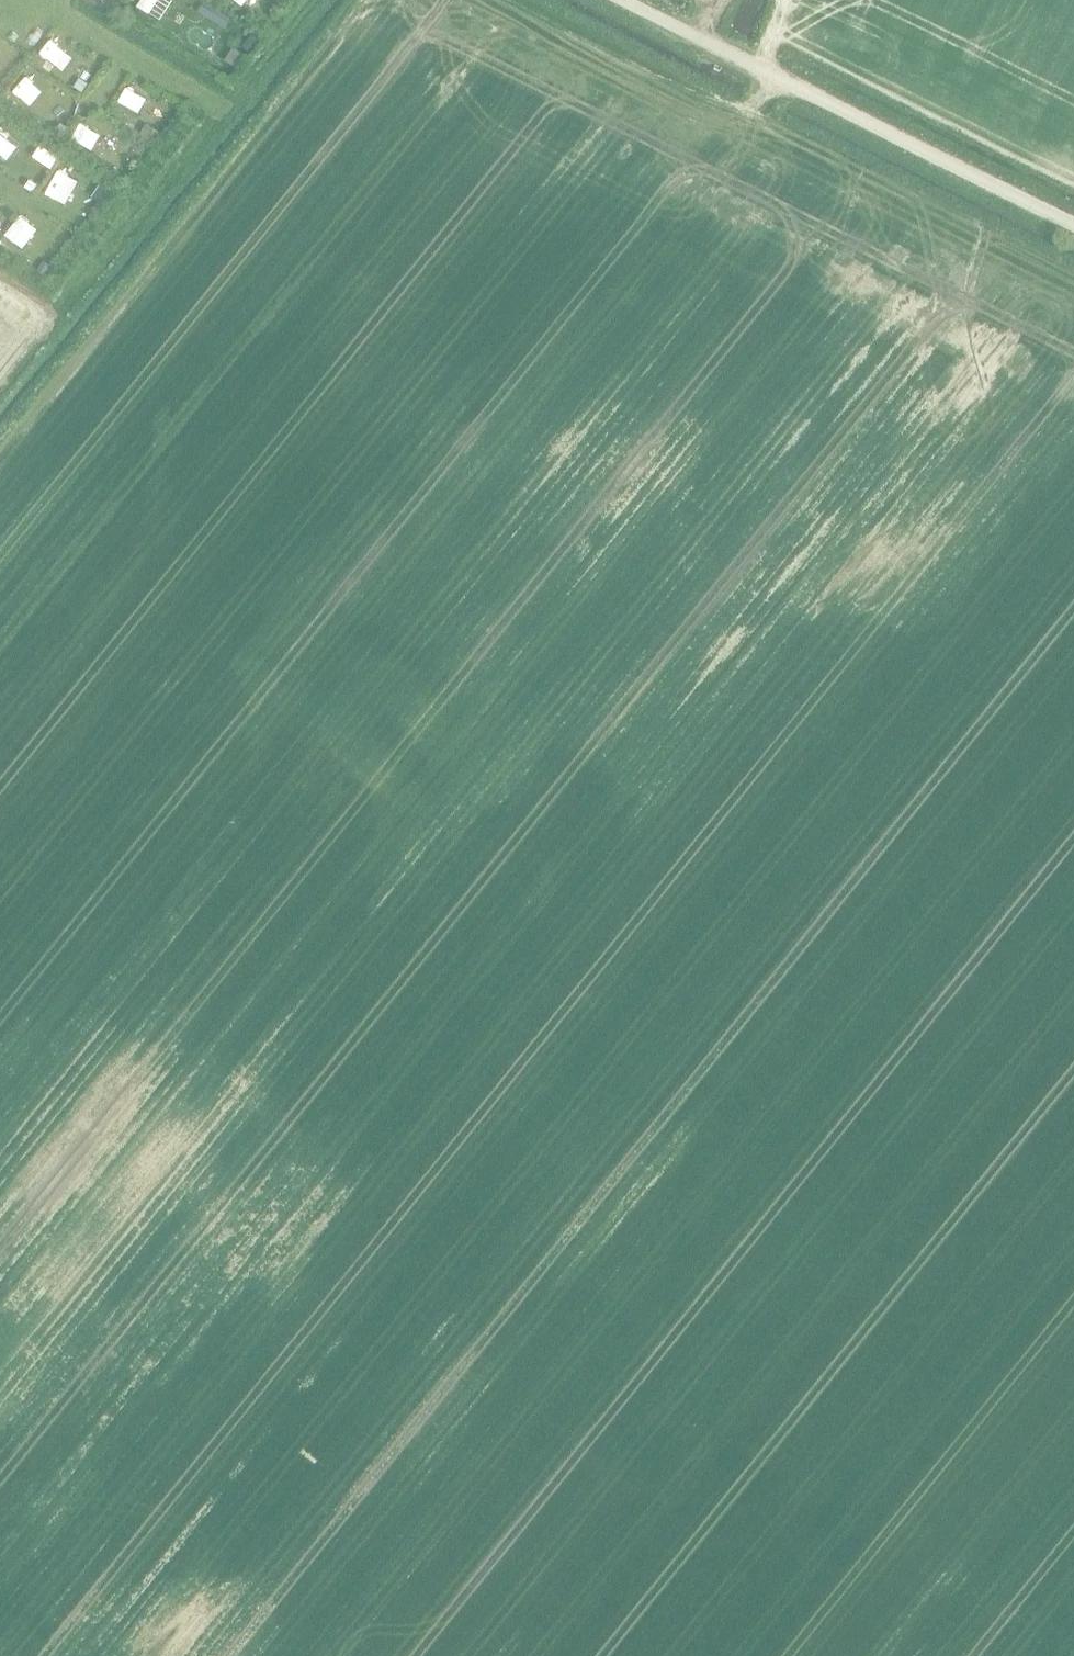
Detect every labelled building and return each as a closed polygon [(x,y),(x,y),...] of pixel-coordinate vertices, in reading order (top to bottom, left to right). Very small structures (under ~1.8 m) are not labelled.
[(8,39),(0,35),(0,55),(8,39)] [(62,65),(75,46),(61,36),(48,55),(62,65)] [(126,96),(145,105),(156,81),(137,72),(126,96)] [(103,111),(97,122),(115,130),(120,119),(103,111)] [(15,152),(27,131),(6,119),(0,129),(0,144),(15,152)] [(34,239),(46,217),(25,205),(13,227),(34,239)]
